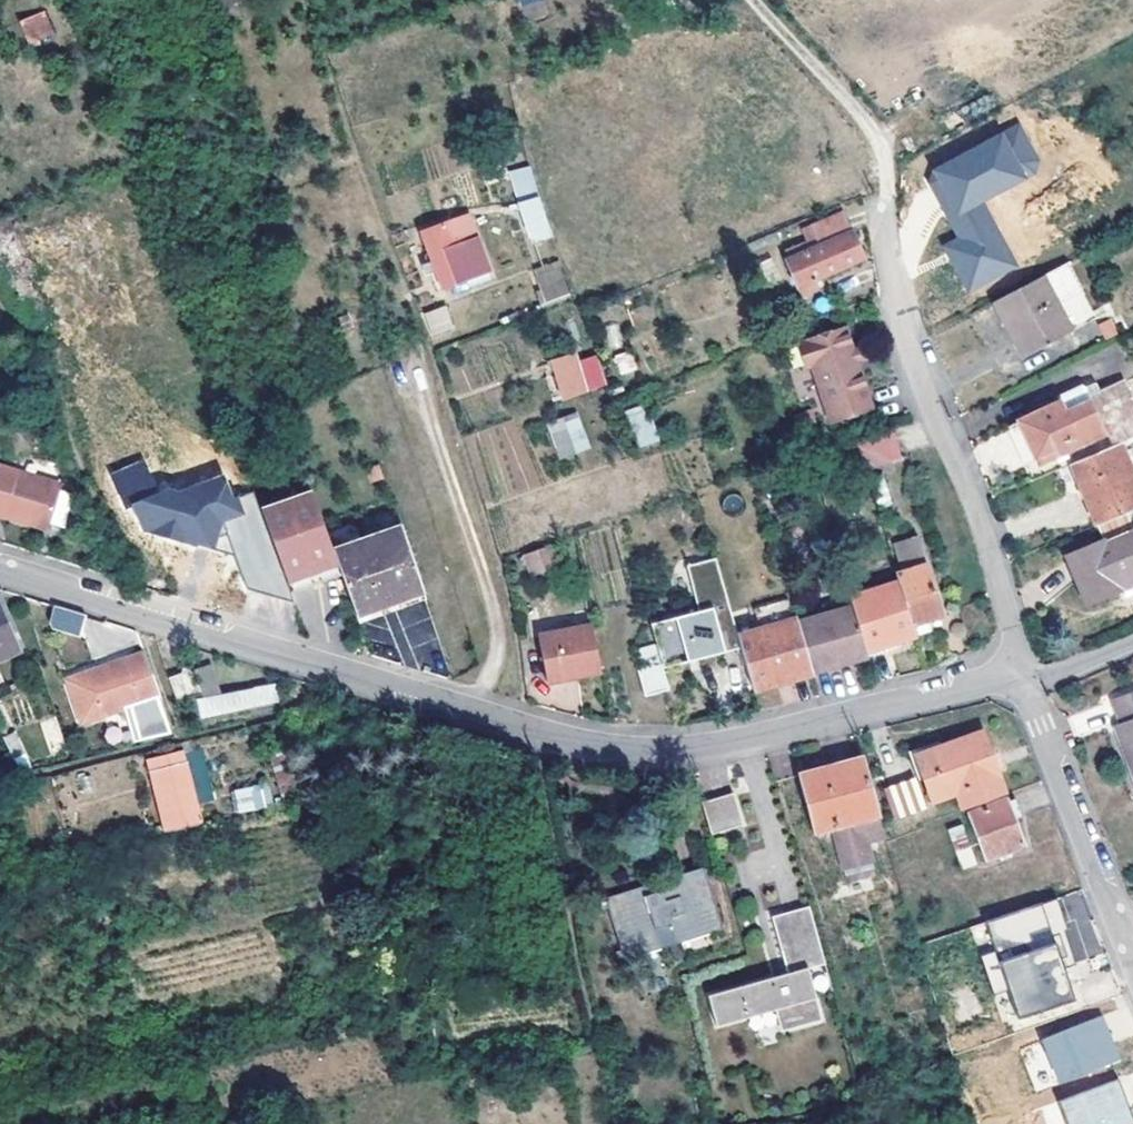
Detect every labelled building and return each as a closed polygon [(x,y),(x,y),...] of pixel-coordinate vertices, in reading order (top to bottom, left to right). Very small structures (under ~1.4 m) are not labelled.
[(32,42),(52,35),(43,11),(23,19),(32,42)] [(934,168),(930,183),(959,236),(942,247),(970,297),(1020,269),(983,205),(1037,173),(1037,158),(1018,121),(934,168)] [(529,164),(507,171),(515,199),(537,192),(529,164)] [(527,202),(539,243),(560,237),(547,196),(527,202)] [(817,288),(813,278),(861,259),(841,212),(808,227),(816,245),(784,259),(801,294),(817,288)] [(445,292),(490,276),(469,217),(442,224),(424,234),(445,292)] [(543,304),(570,295),(559,261),(532,270),(543,304)] [(1029,351),(1093,320),(1065,265),(993,302),(1010,337),(1019,332),(1029,351)] [(431,341),(455,333),(445,305),(421,313),(431,341)] [(1093,320),(1029,351),(1031,354),(1094,322),(1093,320)] [(862,354),(858,343),(851,321),(809,335),(816,358),(834,419),(877,405),(862,354)] [(1020,355),(1029,351),(1019,332),(1010,337),(1020,355)] [(809,361),(816,358),(809,335),(803,337),(809,361)] [(864,342),(858,343),(862,354),(868,353),(864,342)] [(632,351),(613,356),(618,375),(637,371),(632,351)] [(563,399),(584,392),(572,353),(550,360),(563,399)] [(1107,431),(1113,445),(1119,442),(1132,436),(1132,407),(1122,384),(1090,397),(1107,431)] [(1107,431),(1090,397),(1087,389),(1018,420),(1037,461),(1039,463),(1107,431)] [(627,409),(635,448),(657,444),(648,404),(627,409)] [(578,411),(545,423),(558,460),(591,449),(578,411)] [(1018,469),(1037,461),(1018,420),(999,429),(1018,469)] [(850,473),(888,460),(879,431),(854,440),(839,444),(850,473)] [(1113,445),(1071,462),(1097,524),(1132,510),(1132,509),(1132,474),(1119,442),(1113,445)] [(247,589),(292,600),(289,589),(260,507),(252,492),(234,499),(222,474),(180,493),(165,487),(159,489),(144,461),(109,473),(127,509),(135,505),(144,534),(235,554),(247,589)] [(46,527),(60,484),(1,467),(0,469),(0,513),(46,527)] [(312,489),(260,507),(289,589),(312,581),(308,570),(315,568),(318,580),(341,572),(333,550),(327,531),(312,489)] [(1092,601),(1125,587),(1122,579),(1132,574),(1132,513),(1132,510),(1097,524),(1104,540),(1068,554),(1085,597),(1090,595),(1092,601)] [(356,614),(422,590),(410,552),(401,526),(333,550),(341,572),(356,614)] [(910,542),(888,551),(898,579),(892,581),(895,587),(915,638),(916,641),(932,634),(928,620),(940,616),(910,542)] [(522,551),(525,575),(554,571),(551,547),(522,551)] [(716,562),(690,569),(701,612),(729,605),(716,562)] [(895,587),(850,601),(851,605),(865,648),(865,649),(868,658),(887,652),(886,647),(915,638),(895,587)] [(424,597),(422,590),(356,614),(358,621),(424,597)] [(22,649),(21,645),(0,602),(0,659),(22,649)] [(53,605),(48,628),(80,635),(85,613),(53,605)] [(739,638),(729,605),(701,612),(651,625),(662,669),(741,648),(739,638)] [(797,623),(813,675),(846,665),(843,657),(865,649),(865,648),(851,605),(797,623)] [(814,677),(813,675),(797,623),(797,622),(739,638),(741,648),(753,690),(808,673),(810,679),(814,677)] [(537,636),(547,681),(600,668),(591,623),(537,636)] [(846,665),(868,658),(865,649),(843,657),(846,665)] [(73,684),(86,719),(158,695),(143,652),(80,675),(82,680),(73,684)] [(200,692),(197,683),(195,683),(189,668),(183,668),(182,671),(168,678),(175,697),(200,692)] [(197,683),(200,692),(202,697),(189,700),(192,715),(198,714),(199,716),(248,706),(250,708),(275,702),(271,683),(249,687),(247,689),(220,694),(212,668),(194,673),(197,683)] [(1132,770),(1132,692),(1115,700),(1123,722),(1116,725),(1132,770)] [(50,750),(65,744),(54,716),(39,722),(50,750)] [(936,799),(957,792),(963,809),(1007,794),(984,733),(920,755),(936,799)] [(13,760),(25,754),(15,734),(4,739),(13,760)] [(148,759),(159,806),(193,798),(179,751),(148,759)] [(879,814),(862,759),(799,776),(814,831),(832,826),(879,814)] [(893,820),(925,811),(916,778),(884,786),(893,820)] [(268,783),(232,788),(236,811),(271,807),(268,783)] [(733,792),(701,801),(710,834),(742,824),(733,792)] [(1015,798),(1006,801),(1013,818),(1022,816),(1015,798)] [(1013,818),(1006,801),(967,816),(984,859),(1024,844),(1013,818)] [(879,814),(832,826),(843,870),(874,862),(869,843),(885,840),(879,814)] [(983,863),(969,822),(947,829),(961,871),(983,863)] [(722,925),(718,926),(704,871),(598,904),(601,911),(615,907),(626,949),(614,953),(617,959),(723,927),(722,925)] [(1042,901),(1050,924),(1064,919),(1056,897),(1042,901)] [(1007,987),(1016,1015),(1073,997),(1060,956),(1067,954),(1059,928),(1032,936),(1030,930),(1050,924),(1042,901),(985,920),(994,948),(1007,987)] [(820,1020),(806,968),(823,963),(807,906),(770,916),(785,973),(706,995),(714,1025),(773,1009),(779,1031),(820,1020)] [(1007,987),(994,948),(979,952),(992,992),(1007,987)] [(1101,1015),(1043,1039),(1061,1084),(1119,1060),(1101,1015)] [(1059,1102),(1068,1123),(1132,1123),(1132,1119),(1117,1079),(1059,1102)]
